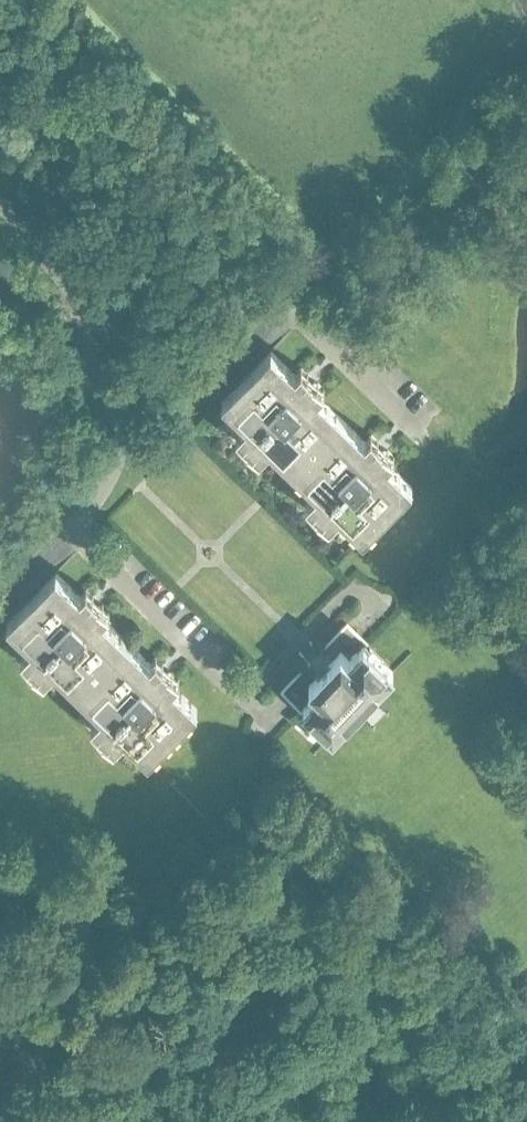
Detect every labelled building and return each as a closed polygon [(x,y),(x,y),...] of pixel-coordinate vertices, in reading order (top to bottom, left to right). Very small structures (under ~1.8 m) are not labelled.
[(326,388),(310,373),(302,365),(296,372),(272,349),(223,400),(247,423),(237,433),(260,456),(270,446),(293,468),(343,417),(320,395),(326,388)] [(396,456),(380,440),(372,433),(366,439),(343,417),(293,468),(316,491),(306,501),(330,524),(340,513),(364,537),(413,486),(389,463),(396,456)] [(78,690),(128,639),(105,616),(111,610),(87,587),(81,594),(57,570),(8,622),(31,645),(22,655),(45,678),(55,668),(78,690)] [(369,641),(350,622),(348,621),(325,644),(374,692),(394,671),(366,644),(369,641)] [(128,639),(78,690),(101,713),(91,723),(115,745),(125,735),(149,758),(198,707),(174,684),(181,678),(157,655),(151,661),(128,639)] [(354,712),(374,692),(325,644),(305,665),(354,712)] [(334,733),(354,712),(305,665),(282,689),(303,709),(305,706),(334,733)]
